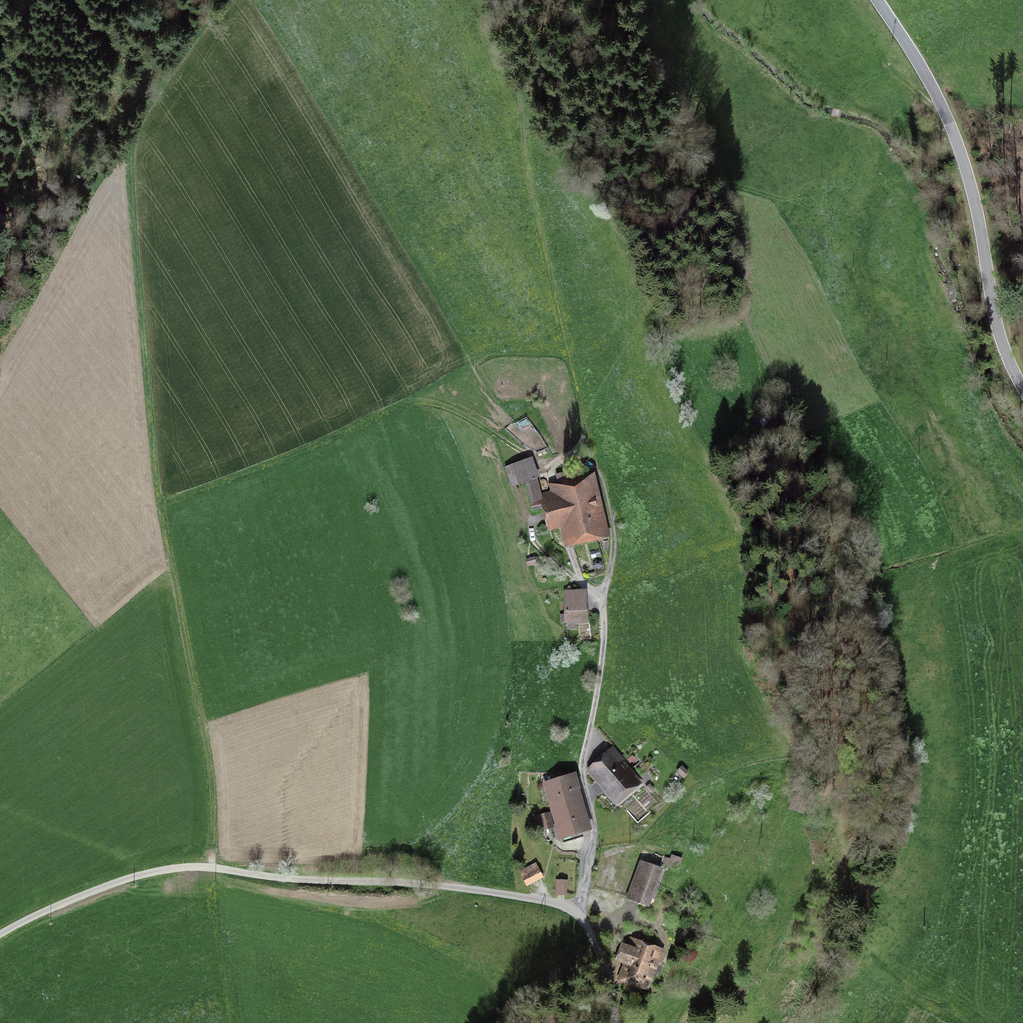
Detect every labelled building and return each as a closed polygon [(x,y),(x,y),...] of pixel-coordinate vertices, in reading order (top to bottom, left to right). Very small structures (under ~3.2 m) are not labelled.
[(533,478),(527,460),(504,469),(511,486),(533,478)] [(604,535),(590,477),(545,487),(548,497),(539,499),(535,482),(526,484),(531,506),(542,504),(548,529),(562,525),(566,544),(604,535)] [(584,628),(580,594),(557,596),(561,631),(584,628)] [(640,784),(611,750),(587,771),(616,805),(640,784)] [(688,776),(677,767),(670,775),(681,784),(688,776)] [(581,788),(576,772),(542,782),(559,840),(592,830),(580,788),(581,788)] [(550,812),(539,815),(543,830),(554,827),(550,812)] [(683,858),(671,854),(670,858),(665,856),(662,864),(672,867),(676,860),(681,862),(683,858)] [(666,869),(640,860),(626,898),(649,906),(652,899),(655,900),(666,869)] [(544,877),(536,862),(519,871),(527,886),(544,877)] [(556,879),(555,895),(567,896),(568,880),(556,879)] [(645,993),(663,949),(637,939),(633,949),(619,944),(613,961),(626,966),(619,983),(645,993)]
